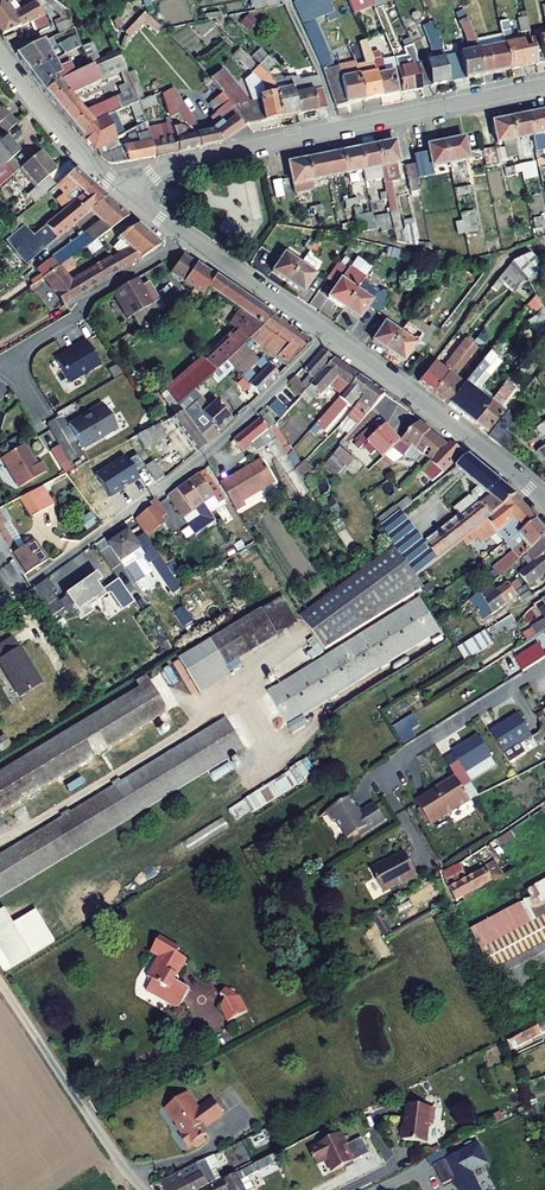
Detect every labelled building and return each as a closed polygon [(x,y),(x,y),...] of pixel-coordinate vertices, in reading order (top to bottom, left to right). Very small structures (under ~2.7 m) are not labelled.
[(1,35),(18,27),(10,15),(14,13),(8,5),(14,1),(13,0),(0,0),(0,33),(1,35)] [(62,8),(52,0),(44,0),(56,10),(62,8)] [(278,5),(277,0),(250,0),(252,7),(253,7),(254,10),(278,5)] [(335,106),(363,100),(356,66),(355,64),(353,59),(350,60),(342,62),(345,72),(339,73),(336,63),(333,64),(328,53),(314,20),(325,15),(334,12),(329,0),(303,0),(293,2),(325,75),(335,106)] [(354,15),(373,7),(370,0),(348,0),(354,15)] [(373,7),(374,11),(385,6),(382,0),(370,0),(373,7)] [(14,13),(20,9),(14,1),(8,5),(14,13)] [(49,27),(43,16),(36,6),(34,1),(20,9),(14,13),(10,15),(18,27),(32,21),(38,32),(49,27)] [(56,26),(59,34),(73,28),(66,11),(62,8),(56,10),(63,16),(63,17),(65,22),(56,26)] [(459,21),(466,18),(463,11),(456,13),(459,21)] [(520,33),(529,31),(525,11),(519,12),(521,18),(517,19),(520,33)] [(328,22),(336,19),(334,12),(325,15),(328,22)] [(154,32),(158,28),(144,14),(125,34),(130,38),(144,23),(154,32)] [(54,21),(56,26),(65,22),(63,17),(54,21)] [(475,39),(466,18),(459,21),(458,21),(464,35),(469,51),(442,57),(448,82),(482,75),(475,40),(475,39)] [(501,34),(508,69),(535,64),(532,46),(524,48),(522,39),(512,41),(508,21),(499,22),(501,34)] [(432,55),(416,58),(422,88),(448,82),(442,57),(440,46),(430,23),(422,26),(430,44),(432,55)] [(508,69),(501,34),(478,39),(485,74),(508,69)] [(58,44),(63,54),(80,45),(74,35),(58,44)] [(530,38),(532,46),(535,64),(544,62),(544,35),(530,38)] [(48,50),(55,46),(51,38),(44,42),(48,50)] [(482,75),(485,74),(478,39),(475,40),(482,75)] [(30,73),(63,55),(58,45),(55,46),(48,50),(44,42),(43,40),(15,53),(30,73)] [(380,96),(373,61),(370,53),(365,41),(359,43),(365,63),(356,66),(363,100),(380,96)] [(91,43),(81,47),(89,66),(92,65),(99,82),(119,73),(124,84),(130,81),(127,74),(118,53),(99,61),(91,43)] [(345,48),(350,60),(353,59),(348,46),(345,48)] [(422,88),(416,58),(415,53),(412,46),(404,48),(406,56),(394,59),(396,70),(400,92),(422,88)] [(259,48),(251,56),(259,65),(267,56),(259,48)] [(249,102),(222,70),(209,80),(220,94),(247,124),(281,117),(273,83),(238,49),(233,57),(251,75),(263,87),(265,96),(259,97),(259,101),(249,102)] [(380,96),(397,93),(393,71),(384,73),(381,60),(381,59),(378,51),(370,53),(373,61),(380,96)] [(56,82),(74,74),(64,54),(63,55),(30,73),(44,92),(56,82)] [(394,59),(394,57),(381,60),(384,73),(393,71),(396,70),(394,59)] [(342,62),(336,63),(339,73),(345,72),(342,62)] [(68,97),(99,82),(92,65),(89,66),(74,74),(56,82),(44,92),(81,137),(90,125),(91,124),(84,116),(71,101),(68,97)] [(137,84),(132,72),(127,74),(130,81),(132,86),(137,84)] [(297,76),(290,78),(297,114),(327,107),(317,76),(299,80),(297,76)] [(297,114),(290,78),(290,77),(284,78),(284,81),(273,83),(281,117),(297,114)] [(132,86),(130,81),(124,84),(117,87),(120,94),(133,89),(132,86)] [(100,84),(99,82),(68,97),(71,101),(82,96),(81,93),(100,84)] [(200,133),(173,88),(161,95),(168,113),(169,118),(177,113),(188,126),(195,134),(200,147),(222,143),(247,124),(220,94),(208,104),(216,113),(210,117),(217,125),(213,128),(213,129),(212,130),(200,133)] [(138,102),(133,89),(120,94),(114,97),(84,116),(91,124),(114,112),(130,105),(138,102)] [(156,106),(153,96),(138,102),(141,112),(156,106)] [(141,112),(138,102),(130,105),(137,127),(145,122),(144,120),(141,112)] [(6,133),(17,123),(3,108),(0,110),(0,126),(6,133)] [(534,152),(544,149),(544,115),(544,110),(527,114),(531,135),(534,152)] [(116,138),(123,134),(114,112),(91,124),(90,125),(81,137),(94,150),(96,149),(116,138)] [(169,118),(168,113),(144,120),(145,122),(148,132),(151,141),(154,156),(178,152),(176,137),(172,128),(169,118)] [(514,139),(531,135),(527,114),(509,118),(514,139)] [(491,122),(495,143),(502,141),(505,158),(517,155),(514,139),(509,118),(491,122)] [(148,132),(145,122),(137,127),(134,128),(134,129),(126,133),(127,136),(135,133),(137,135),(148,132)] [(179,125),(172,128),(176,137),(178,152),(200,147),(195,134),(188,126),(183,127),(179,125)] [(127,162),(154,156),(151,141),(148,132),(137,135),(135,133),(127,136),(131,145),(123,147),(124,148),(122,149),(116,138),(96,149),(100,156),(106,163),(112,164),(127,162)] [(19,168),(11,159),(20,151),(5,134),(0,138),(0,186),(19,168)] [(449,163),(467,159),(463,138),(444,142),(449,163)] [(396,163),(397,162),(393,141),(375,145),(382,178),(385,192),(387,199),(390,214),(396,212),(390,182),(400,180),(396,163)] [(431,167),(449,163),(444,142),(426,145),(431,167)] [(375,145),(358,149),(362,170),(365,182),(382,178),(375,145)] [(485,167),(496,165),(493,148),(482,150),(485,167)] [(358,149),(340,152),(345,174),(362,170),(358,149)] [(35,187),(27,195),(34,203),(55,186),(55,185),(48,176),(55,170),(39,151),(19,168),(35,187)] [(327,177),(345,174),(340,152),(323,156),(327,177)] [(310,181),(327,177),(323,156),(306,160),(310,181)] [(294,194),(312,190),(310,181),(306,160),(287,164),(294,194)] [(414,164),(418,180),(427,178),(423,162),(414,164)] [(522,180),(537,177),(534,162),(519,165),(520,171),(522,180)] [(411,196),(420,194),(418,180),(414,164),(405,166),(411,196)] [(505,177),(516,175),(515,172),(514,166),(504,169),(505,177)] [(64,196),(74,187),(82,194),(93,186),(74,169),(55,185),(55,186),(62,194),(55,200),(63,210),(70,204),(64,196)] [(283,196),(280,181),(272,182),(276,198),(283,196)] [(63,210),(53,218),(32,236),(23,225),(5,241),(26,265),(90,211),(95,216),(100,222),(85,233),(92,242),(97,239),(110,229),(127,215),(111,201),(93,186),(82,194),(70,204),(63,210)] [(456,196),(458,204),(462,203),(468,202),(467,196),(463,197),(463,195),(470,193),(468,186),(454,189),(456,196)] [(64,196),(70,204),(82,194),(74,187),(64,196)] [(454,189),(438,192),(440,199),(456,196),(454,189)] [(380,200),(387,199),(385,192),(378,193),(380,200)] [(351,206),(358,205),(356,198),(350,199),(351,206)] [(345,208),(351,206),(350,199),(343,200),(345,208)] [(20,200),(13,206),(17,211),(24,204),(20,200)] [(310,215),(317,213),(315,206),(309,207),(310,215)] [(344,208),(346,216),(353,214),(351,206),(345,208),(344,208)] [(354,216),(363,215),(361,207),(353,209),(354,216)] [(477,231),(472,211),(464,213),(460,214),(464,234),(477,231)] [(400,232),(396,212),(390,214),(394,233),(400,232)] [(371,213),(363,215),(354,216),(357,233),(375,229),(372,216),(371,213)] [(391,230),(388,213),(372,216),(375,229),(379,228),(380,232),(391,230)] [(340,217),(344,230),(357,233),(354,216),(353,214),(346,216),(340,217)] [(416,242),(412,219),(402,220),(403,229),(400,230),(401,232),(400,232),(394,233),(395,241),(417,246),(416,242)] [(118,272),(160,245),(137,224),(116,238),(118,240),(128,249),(120,254),(111,259),(118,272)] [(266,250),(274,256),(285,241),(277,235),(266,250)] [(92,242),(85,247),(90,255),(102,246),(97,239),(92,242)] [(118,240),(112,248),(120,254),(128,249),(118,240)] [(307,241),(303,246),(309,250),(313,244),(307,241)] [(417,246),(432,250),(430,243),(416,242),(417,246)] [(313,244),(309,250),(314,254),(318,248),(313,244)] [(342,255),(348,259),(351,254),(346,250),(342,255)] [(530,253),(512,260),(523,266),(526,274),(528,282),(544,274),(544,269),(530,253)] [(182,282),(196,263),(183,254),(169,273),(182,282)] [(272,272),(287,282),(299,264),(284,254),(272,272)] [(70,258),(63,263),(43,277),(64,304),(118,272),(111,259),(70,283),(62,272),(74,264),(70,258)] [(512,260),(505,270),(519,284),(526,274),(523,266),(512,260)] [(334,283),(345,266),(338,262),(327,278),(334,283)] [(192,289),(212,275),(196,263),(182,282),(192,289)] [(287,282),(302,293),(314,275),(299,264),(287,282)] [(362,281),(365,277),(362,275),(349,267),(328,298),(343,308),(362,281)] [(365,276),(371,279),(375,273),(370,269),(365,276)] [(512,292),(519,284),(505,270),(483,298),(488,302),(502,283),(512,292)] [(272,316),(212,275),(192,289),(201,295),(202,296),(206,288),(238,310),(229,323),(235,330),(203,360),(214,372),(225,361),(243,345),(250,338),(262,326),(272,316)] [(131,316),(138,327),(165,308),(159,298),(151,303),(141,286),(136,279),(112,293),(127,319),(131,316)] [(149,281),(141,286),(151,303),(159,298),(149,281)] [(359,319),(375,294),(369,289),(370,287),(362,281),(343,308),(359,319)] [(192,289),(188,293),(198,300),(201,295),(192,289)] [(537,314),(536,315),(544,330),(544,313),(542,308),(535,294),(526,305),(537,314)] [(385,301),(379,297),(370,309),(376,314),(385,301)] [(475,308),(480,312),(488,302),(483,298),(475,308)] [(386,301),(382,308),(387,312),(392,305),(386,301)] [(408,310),(404,315),(410,319),(411,317),(413,314),(408,310)] [(529,320),(541,338),(544,332),(544,330),(536,315),(529,320)] [(267,349),(287,366),(310,342),(272,316),(262,326),(278,338),(267,349)] [(422,335),(428,328),(411,317),(410,319),(406,324),(422,335)] [(400,334),(385,324),(372,341),(387,351),(400,334)] [(422,335),(406,324),(400,334),(387,351),(403,362),(411,349),(421,356),(439,331),(430,325),(428,328),(422,335)] [(250,338),(267,349),(278,338),(262,326),(250,338)] [(418,381),(432,393),(471,344),(465,339),(442,369),(433,362),(418,381)] [(100,364),(86,340),(73,348),(74,351),(69,354),(67,354),(56,360),(69,382),(100,364)] [(454,378),(478,349),(471,344),(432,393),(447,404),(463,385),(454,378)] [(241,378),(258,360),(243,345),(225,361),(241,378)] [(295,377),(289,383),(300,398),(311,386),(335,359),(323,350),(304,371),(310,376),(302,385),(295,377)] [(470,389),(495,357),(488,352),(463,385),(447,404),(472,424),(488,403),(470,389)] [(248,384),(257,395),(277,375),(261,357),(258,360),(241,378),(242,379),(248,384)] [(481,387),(501,362),(495,357),(470,389),(488,403),(493,397),(481,387)] [(352,388),(360,376),(335,359),(311,386),(321,396),(322,396),(330,387),(342,396),(350,387),(352,388)] [(175,404),(214,372),(203,360),(165,391),(175,404)] [(513,372),(517,375),(521,369),(517,366),(513,372)] [(220,367),(213,373),(217,377),(224,371),(220,367)] [(486,434),(502,413),(498,410),(522,379),(517,375),(513,372),(493,397),(488,403),(472,424),(486,434)] [(356,400),(360,402),(364,397),(372,385),(360,376),(352,388),(350,387),(342,396),(310,431),(315,436),(321,429),(324,432),(347,405),(350,407),(356,400)] [(236,384),(242,390),(248,384),(242,379),(236,384)] [(347,417),(341,426),(344,428),(351,432),(386,394),(372,385),(364,397),(360,402),(347,417)] [(315,398),(317,400),(321,396),(311,386),(300,398),(309,405),(315,398)] [(191,391),(176,404),(181,411),(205,444),(231,420),(214,402),(208,408),(191,391)] [(269,408),(281,419),(289,412),(277,400),(269,408)] [(69,423),(84,448),(117,428),(102,403),(89,411),(90,413),(83,417),(82,415),(69,423)] [(271,431),(275,426),(276,425),(263,410),(257,416),(260,419),(270,431),(271,431)] [(182,412),(170,419),(195,453),(205,444),(182,412)] [(495,441),(512,421),(504,414),(488,435),(495,441)] [(234,440),(243,452),(253,444),(261,437),(267,444),(267,445),(270,443),(275,451),(281,447),(271,431),(270,431),(260,419),(234,440)] [(354,444),(359,449),(364,445),(365,447),(364,448),(371,455),(376,451),(383,458),(385,456),(400,442),(379,419),(358,439),(359,441),(354,444)] [(432,450),(440,439),(420,423),(400,442),(385,456),(394,464),(403,458),(412,446),(422,455),(429,448),(432,450)] [(541,424),(536,428),(544,441),(544,429),(541,424)] [(144,449),(166,437),(158,425),(137,436),(139,440),(144,449)] [(271,431),(281,447),(287,457),(292,451),(293,451),(289,446),(288,446),(275,426),(271,431)] [(130,439),(133,444),(139,440),(137,436),(137,435),(130,439)] [(253,444),(258,450),(267,444),(261,437),(253,444)] [(432,462),(448,446),(440,439),(432,450),(429,448),(422,455),(431,461),(432,462)] [(267,445),(302,496),(309,491),(304,484),(296,471),(287,457),(281,447),(275,451),(270,443),(267,445)] [(443,474),(463,453),(451,444),(448,446),(432,462),(431,461),(422,471),(426,475),(428,473),(436,480),(443,474)] [(536,451),(544,464),(544,444),(536,451)] [(23,445),(1,458),(19,488),(46,472),(41,462),(36,465),(23,445)] [(60,465),(68,461),(58,446),(51,450),(60,465)] [(403,458),(417,461),(422,455),(412,446),(403,458)] [(346,467),(348,469),(355,460),(340,448),(333,456),(346,467)] [(287,457),(296,471),(301,465),(292,451),(287,457)] [(323,469),(335,479),(346,467),(333,456),(323,469)] [(427,545),(401,511),(381,527),(394,547),(415,578),(463,540),(474,532),(516,498),(469,458),(456,468),(478,487),(472,494),(472,498),(479,505),(427,545)] [(152,461),(144,466),(154,482),(163,476),(152,461)] [(265,487),(274,482),(263,461),(253,467),(265,487)] [(315,473),(305,462),(301,465),(296,471),(304,484),(315,473)] [(222,485),(237,511),(246,505),(243,500),(265,487),(253,467),(222,485)] [(221,493),(205,471),(189,482),(204,504),(221,493)] [(168,497),(184,519),(196,510),(201,517),(189,526),(196,536),(216,522),(204,504),(189,482),(168,497)] [(45,494),(50,490),(46,484),(41,486),(45,494)] [(425,485),(378,521),(381,527),(401,511),(429,489),(425,485)] [(20,497),(32,517),(52,506),(45,494),(41,486),(20,497)] [(478,538),(483,543),(497,532),(497,533),(505,526),(516,538),(537,521),(516,498),(474,532),(478,538)] [(150,504),(153,508),(136,520),(149,537),(165,524),(161,519),(167,514),(156,500),(150,504)] [(322,507),(325,512),(334,503),(332,500),(322,507)] [(331,519),(341,512),(334,503),(325,512),(331,519)] [(46,561),(33,540),(23,546),(16,550),(1,526),(5,523),(0,515),(0,539),(10,555),(23,575),(46,561)] [(528,553),(544,539),(544,531),(537,521),(516,538),(507,546),(513,552),(499,564),(505,572),(528,553)] [(16,550),(23,546),(8,522),(5,523),(1,526),(16,550)] [(463,540),(468,546),(478,538),(474,532),(463,540)] [(149,564),(152,562),(165,582),(173,576),(145,535),(135,541),(129,533),(110,545),(126,568),(144,556),(149,564)] [(535,563),(539,560),(542,558),(544,556),(544,539),(528,553),(535,563)] [(299,616),(324,650),(422,590),(415,578),(394,547),(299,616)] [(543,561),(539,560),(535,563),(531,567),(531,566),(520,575),(530,586),(544,574),(544,558),(543,561)] [(493,569),(500,576),(505,572),(499,564),(493,569)] [(497,576),(493,572),(487,577),(491,582),(497,576)] [(63,595),(78,615),(104,596),(89,576),(63,595)] [(165,582),(173,594),(181,589),(173,576),(165,582)] [(505,605),(518,596),(500,576),(491,584),(502,599),(502,600),(505,605)] [(45,578),(32,587),(40,600),(54,591),(45,578)] [(494,614),(505,605),(502,600),(502,599),(491,584),(480,592),(485,599),(484,600),(490,609),(494,614)] [(470,601),(480,615),(490,609),(484,600),(485,599),(480,592),(470,601)] [(267,693),(287,725),(440,630),(420,599),(267,693)] [(294,625),(297,623),(282,599),(279,601),(294,625)] [(227,668),(239,660),(294,625),(279,601),(211,642),(227,668)] [(494,614),(490,609),(480,615),(484,621),(494,614)] [(533,629),(537,636),(544,631),(544,621),(533,629)] [(457,637),(464,632),(461,629),(454,634),(457,637)] [(533,629),(522,635),(527,642),(537,636),(533,629)] [(457,649),(465,662),(492,644),(484,632),(457,649)] [(15,700),(41,684),(12,637),(0,644),(0,666),(11,683),(14,689),(9,691),(15,700)] [(200,694),(242,666),(239,660),(227,668),(211,642),(179,661),(200,694)] [(515,659),(523,672),(544,658),(544,649),(541,642),(515,659)] [(145,675),(134,681),(138,687),(149,680),(145,675)] [(167,711),(149,680),(138,687),(0,771),(0,812),(28,795),(36,790),(98,753),(105,748),(167,711)] [(491,733),(504,755),(522,743),(532,737),(519,715),(490,733),(491,733)] [(235,755),(245,749),(227,719),(121,782),(114,787),(71,813),(62,818),(0,856),(0,898),(235,755)] [(164,723),(165,725),(167,727),(169,727),(171,726),(172,725),(173,722),(172,720),(170,719),(168,719),(166,719),(165,721),(164,723)] [(11,746),(4,735),(0,737),(0,752),(11,746)] [(480,739),(478,735),(470,740),(472,744),(480,739)] [(490,757),(491,757),(480,739),(472,744),(470,740),(452,752),(453,755),(444,760),(455,777),(461,787),(470,782),(464,773),(490,757)] [(509,763),(524,754),(526,750),(522,743),(504,755),(509,763)] [(98,753),(101,757),(108,753),(105,748),(98,753)] [(238,760),(248,754),(245,749),(235,755),(238,760)] [(470,782),(496,766),(490,757),(464,773),(470,782)] [(521,775),(516,767),(513,769),(518,777),(521,775)] [(290,772),(244,800),(251,813),(298,785),(290,772)] [(428,821),(430,825),(470,801),(470,800),(461,787),(455,777),(416,801),(420,808),(428,821)] [(470,800),(478,795),(470,782),(461,787),(470,800)] [(28,795),(31,799),(39,794),(36,790),(28,795)] [(347,839),(349,843),(384,821),(373,804),(358,813),(349,798),(312,821),(318,830),(325,829),(336,846),(347,839)] [(418,810),(425,823),(428,821),(420,808),(418,810)] [(71,813),(69,810),(60,815),(62,818),(71,813)] [(496,840),(498,844),(500,847),(516,837),(512,830),(496,840)] [(482,858),(491,853),(487,847),(478,852),(482,858)] [(370,870),(383,893),(400,884),(401,886),(418,877),(405,854),(386,864),(385,862),(370,870)] [(486,869),(468,880),(475,892),(493,882),(493,883),(504,877),(497,864),(495,860),(485,866),(486,869)] [(501,863),(497,864),(504,877),(515,870),(509,861),(502,865),(501,863)] [(451,869),(444,873),(449,889),(456,901),(475,892),(468,880),(456,886),(451,869)] [(492,972),(544,944),(544,902),(533,908),(529,900),(470,930),(492,972)] [(33,955),(4,909),(0,912),(0,947),(12,967),(33,955)] [(385,936),(387,940),(435,914),(433,911),(385,936)] [(383,931),(389,928),(379,912),(373,916),(383,931)] [(158,986),(178,975),(186,960),(176,954),(179,950),(159,938),(151,952),(160,957),(156,964),(155,964),(149,974),(158,986)] [(492,972),(505,997),(504,998),(506,1002),(536,986),(529,973),(544,964),(544,944),(492,972)] [(149,974),(147,977),(150,986),(146,991),(148,992),(158,986),(149,974)] [(190,990),(180,984),(178,977),(177,976),(178,975),(158,986),(148,992),(175,1008),(180,1008),(190,990)] [(220,1008),(228,1023),(247,1012),(239,998),(225,989),(220,996),(225,1000),(220,1008)] [(543,1016),(504,1038),(510,1050),(544,1032),(544,1014),(543,1016)] [(207,1126),(223,1114),(213,1100),(198,1110),(186,1093),(167,1107),(179,1124),(178,1128),(179,1131),(181,1134),(182,1140),(187,1147),(193,1142),(196,1147),(205,1141),(202,1137),(206,1134),(200,1126),(205,1122),(207,1126)] [(435,1108),(407,1105),(404,1127),(401,1129),(400,1135),(403,1138),(403,1140),(426,1143),(429,1125),(432,1125),(435,1108)] [(316,1163),(325,1158),(332,1171),(344,1165),(345,1167),(353,1163),(352,1161),(345,1145),(347,1144),(341,1133),(339,1134),(338,1133),(318,1143),(319,1144),(309,1149),(316,1163)] [(352,1161),(368,1153),(361,1137),(347,1144),(345,1145),(352,1161)] [(164,1189),(168,1189),(193,1178),(195,1182),(204,1178),(208,1185),(214,1181),(208,1171),(219,1165),(214,1155),(160,1182),(164,1189)] [(253,1165),(257,1172),(278,1162),(274,1155),(253,1165)] [(255,1189),(248,1177),(253,1174),(250,1167),(204,1189),(253,1189),(255,1189)] [(208,1185),(204,1178),(195,1182),(193,1178),(168,1189),(197,1189),(208,1185)]
